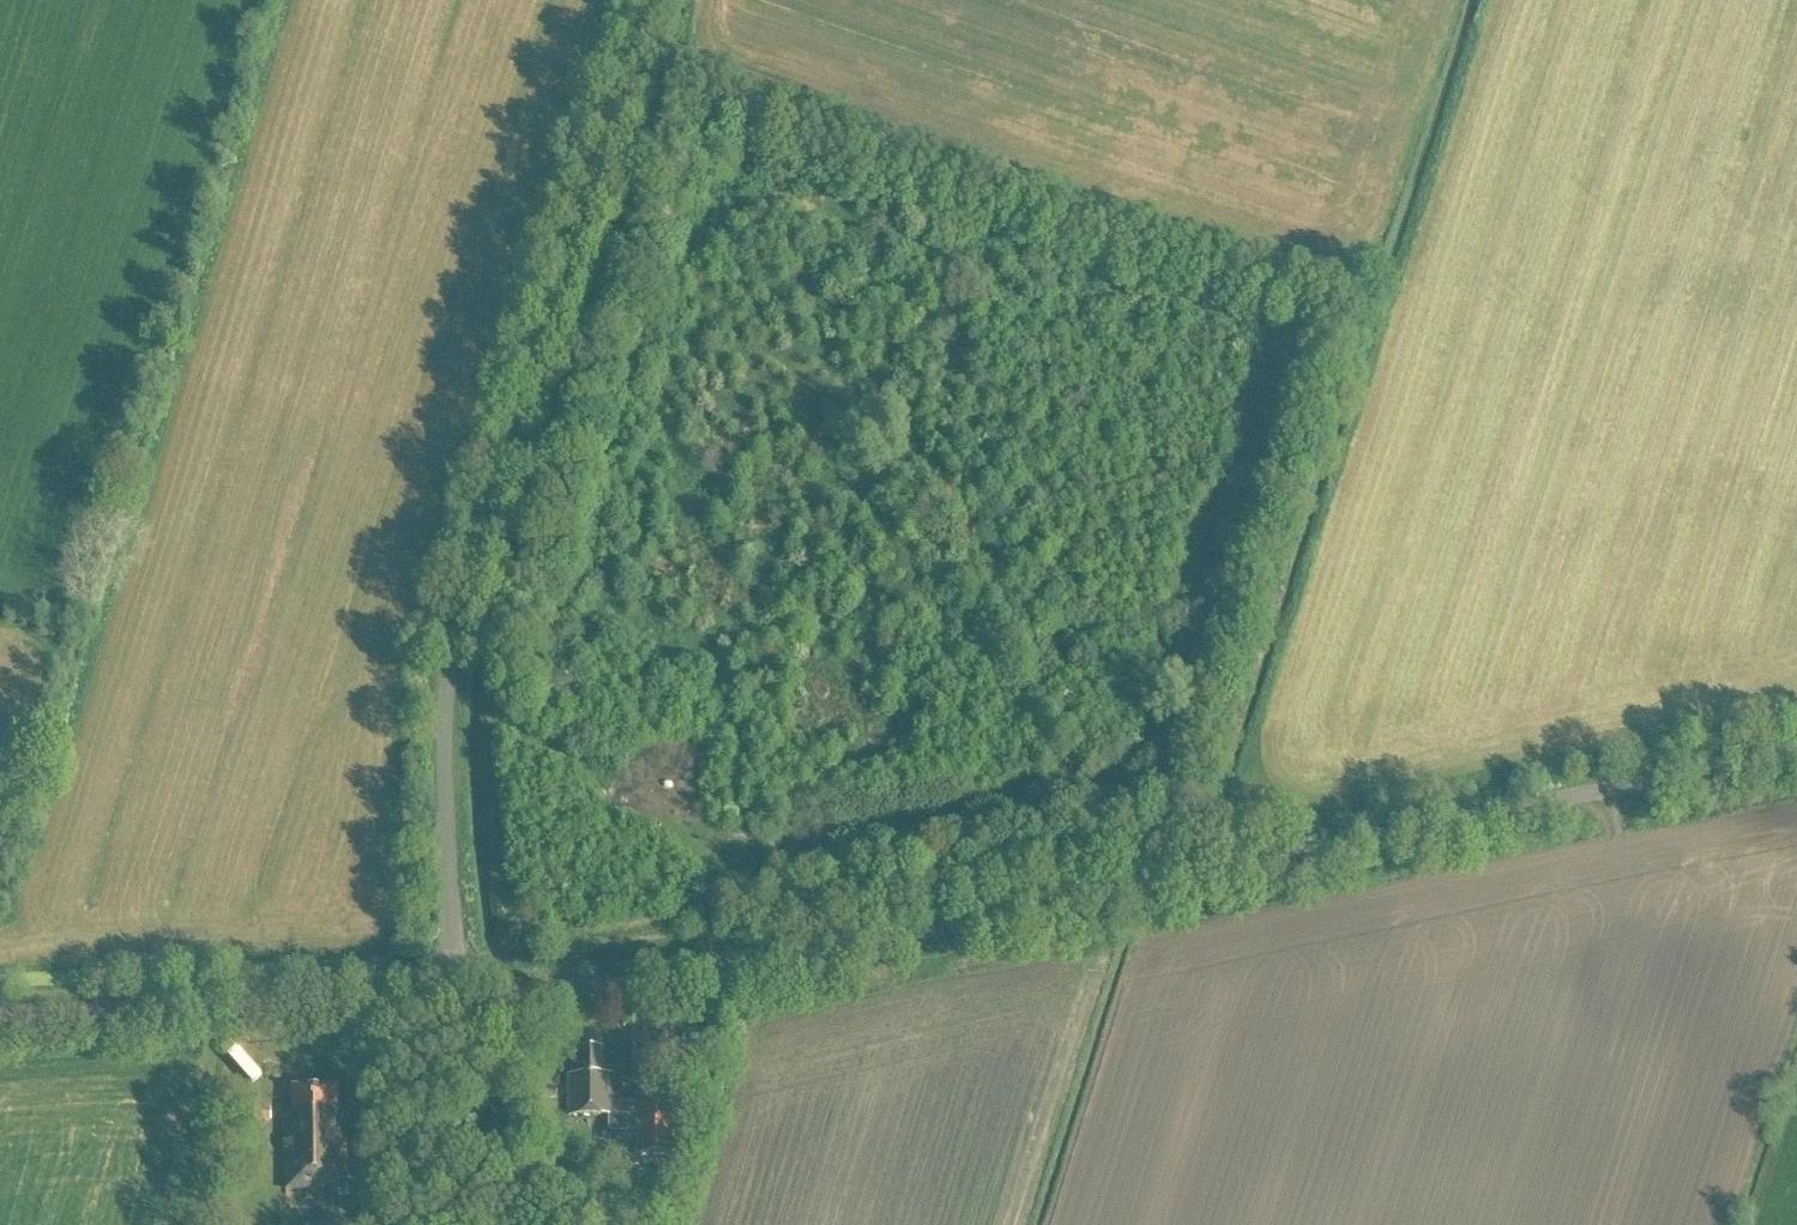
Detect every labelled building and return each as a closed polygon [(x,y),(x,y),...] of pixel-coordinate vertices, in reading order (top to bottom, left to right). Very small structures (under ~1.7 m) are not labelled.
[(602,1078),(601,1052),(579,1052),(579,1058),(572,1058),(573,1078),(568,1078),(569,1118),(609,1118),(609,1132),(634,1132),(634,1152),(674,1153),(674,1098),(634,1098),(634,1103),(612,1103),(612,1078),(602,1078)] [(337,1118),(336,1091),(293,1092),(293,1119),(285,1119),(287,1193),(326,1192),(326,1190),(346,1189),(345,1117),(337,1118)]
